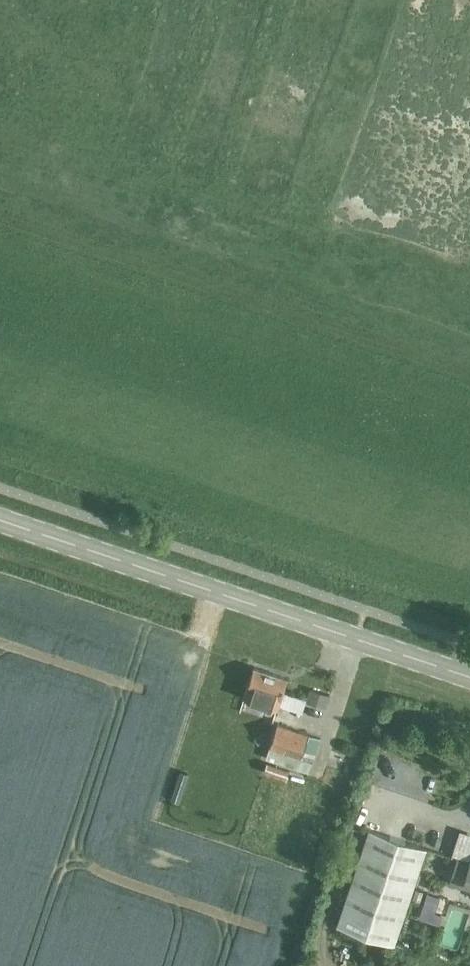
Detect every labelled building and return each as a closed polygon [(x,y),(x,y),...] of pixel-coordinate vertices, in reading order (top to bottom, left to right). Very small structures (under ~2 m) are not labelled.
[(284,692),(288,679),(253,667),(243,698),(278,709),(280,704),(302,711),(306,699),(284,692)] [(310,688),(306,699),(326,705),(330,694),(310,688)] [(320,739),(278,724),(265,762),(273,765),(274,760),(309,772),(320,739)] [(267,763),(264,772),(286,779),(289,771),(267,763)] [(180,770),(170,799),(179,801),(188,773),(180,770)] [(394,944),(426,849),(369,829),(337,925),(394,944)] [(469,863),(457,859),(450,883),(463,887),(465,882),(469,884),(469,862),(469,863)]
